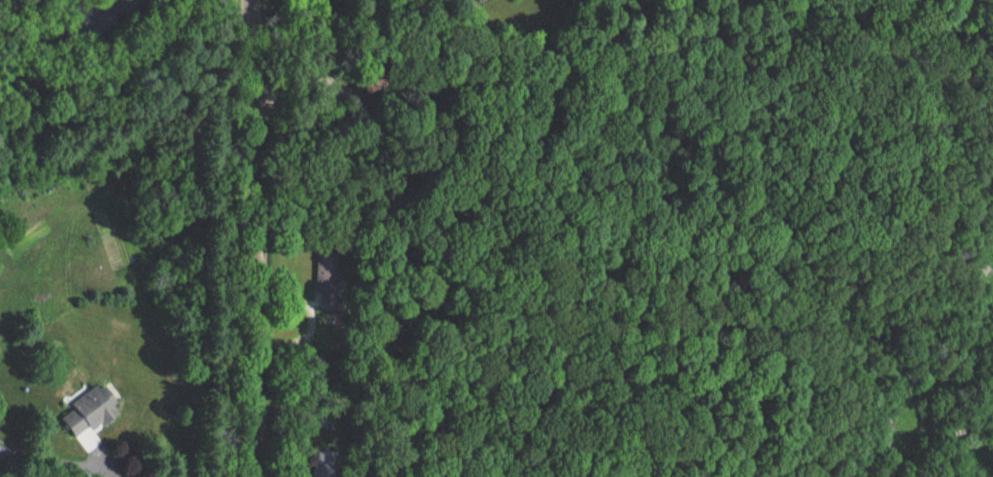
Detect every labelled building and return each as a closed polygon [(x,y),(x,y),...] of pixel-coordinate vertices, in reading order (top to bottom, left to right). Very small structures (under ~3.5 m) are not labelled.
[(80,439),(124,411),(107,385),(63,413),(80,439)]
